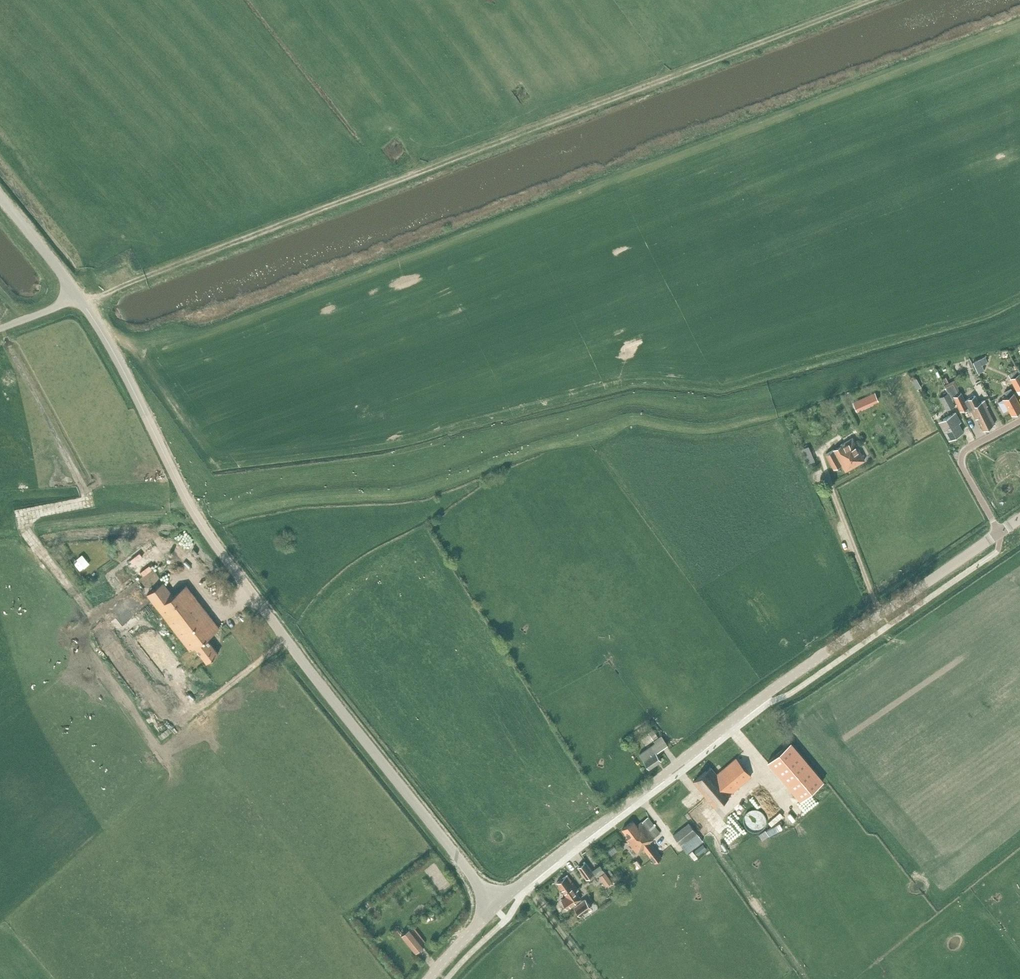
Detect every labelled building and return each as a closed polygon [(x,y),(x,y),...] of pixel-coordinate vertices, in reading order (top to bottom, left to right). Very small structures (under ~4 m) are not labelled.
[(979,358),(973,361),(978,373),(985,370),(979,358)] [(1008,374),(1010,378),(1017,390),(1019,389),(1019,374),(1019,373),(1017,369),(1008,374)] [(916,378),(912,380),(917,389),(921,387),(916,378)] [(953,383),(946,387),(948,392),(949,391),(952,398),(954,397),(961,410),(967,407),(969,410),(971,409),(976,418),(977,418),(984,429),(995,424),(986,406),(988,405),(985,400),(979,403),(975,395),(965,400),(961,392),(958,394),(953,383)] [(998,402),(1003,411),(1008,409),(1011,414),(1019,410),(1019,404),(1014,392),(1013,392),(1011,388),(1005,391),(1007,396),(1003,398),(1003,399),(998,402)] [(875,392),(853,402),(857,409),(878,400),(875,392)] [(948,392),(940,397),(947,409),(955,405),(948,392)] [(955,412),(939,421),(949,439),(963,431),(957,420),(959,419),(955,412)] [(852,438),(825,454),(834,469),(842,464),(845,470),(864,459),(852,438)] [(807,446),(800,450),(807,465),(814,461),(807,446)] [(190,650),(195,646),(207,638),(220,627),(186,584),(173,595),(163,582),(148,594),(190,650)] [(207,638),(195,646),(207,661),(218,653),(207,638)] [(653,729),(648,732),(653,739),(658,736),(653,729)] [(651,746),(640,754),(649,768),(661,760),(655,752),(667,744),(661,735),(653,740),(655,742),(650,745),(651,746)] [(791,742),(768,761),(800,799),(823,780),(791,742)] [(711,767),(693,782),(707,797),(706,798),(714,807),(732,792),(751,776),(736,757),(716,773),(711,767)] [(633,821),(624,828),(630,836),(626,839),(638,854),(644,849),(653,860),(660,854),(650,842),(661,834),(647,817),(638,825),(633,821)] [(688,822),(673,835),(681,845),(692,836),(695,840),(699,836),(688,822)] [(618,850),(615,846),(609,851),(611,855),(618,850)] [(636,859),(632,862),(638,869),(642,866),(636,859)] [(585,861),(577,867),(586,879),(594,873),(585,861)] [(600,865),(593,870),(597,875),(604,870),(600,865)] [(605,871),(599,875),(603,880),(609,876),(605,871)] [(567,874),(557,882),(567,895),(562,899),(569,908),(582,897),(576,890),(579,888),(567,874)] [(585,898),(574,907),(580,915),(592,907),(585,898)] [(410,927),(401,934),(415,951),(424,944),(410,927)]
